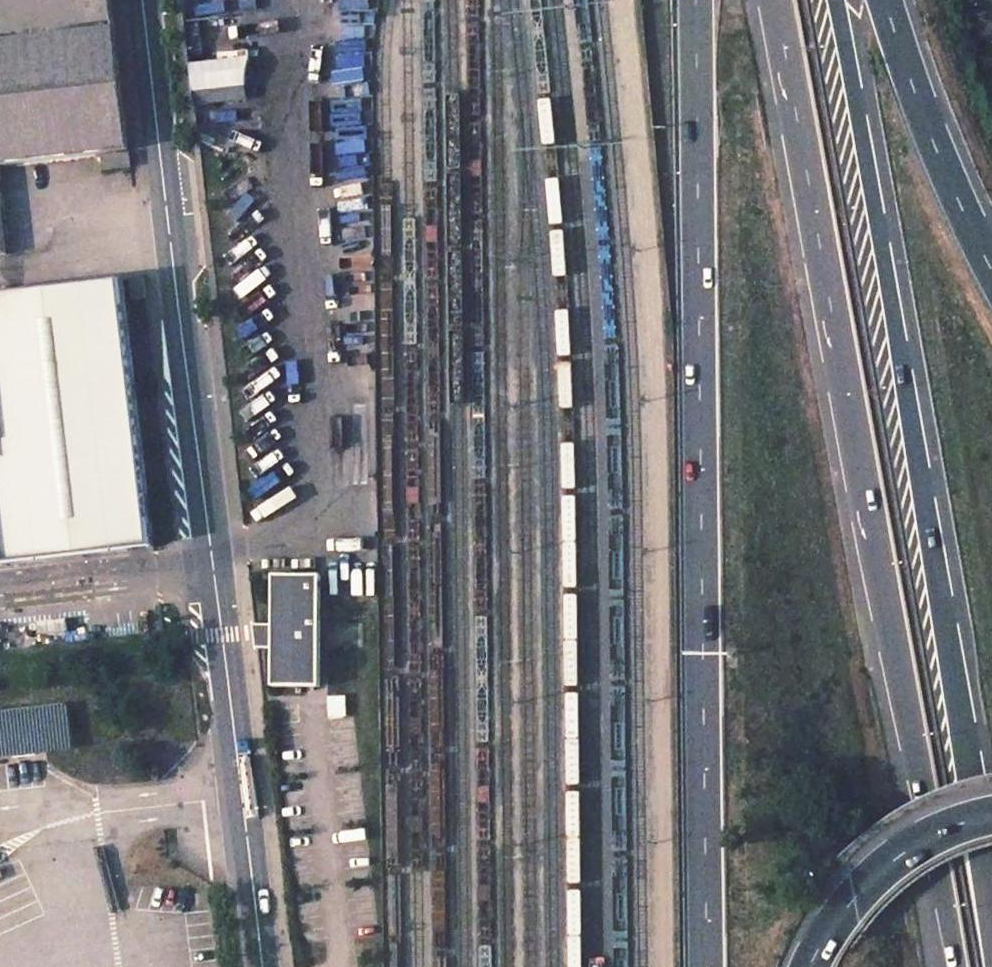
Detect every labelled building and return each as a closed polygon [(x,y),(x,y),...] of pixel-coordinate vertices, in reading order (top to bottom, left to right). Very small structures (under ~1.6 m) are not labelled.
[(12,241),(3,151),(132,136),(116,0),(0,0),(0,242),(12,241)] [(190,58),(192,104),(248,101),(246,55),(190,58)] [(104,158),(133,155),(131,140),(102,143),(104,158)] [(126,268),(0,285),(0,375),(7,434),(2,434),(4,450),(0,451),(0,508),(5,557),(156,540),(126,268)] [(321,579),(275,577),(273,685),(321,689),(321,579)] [(69,613),(39,616),(40,629),(70,625),(69,613)] [(269,626),(257,627),(257,647),(270,647),(269,626)] [(0,706),(0,743),(6,743),(8,752),(35,748),(33,740),(66,735),(61,698),(0,706)]
